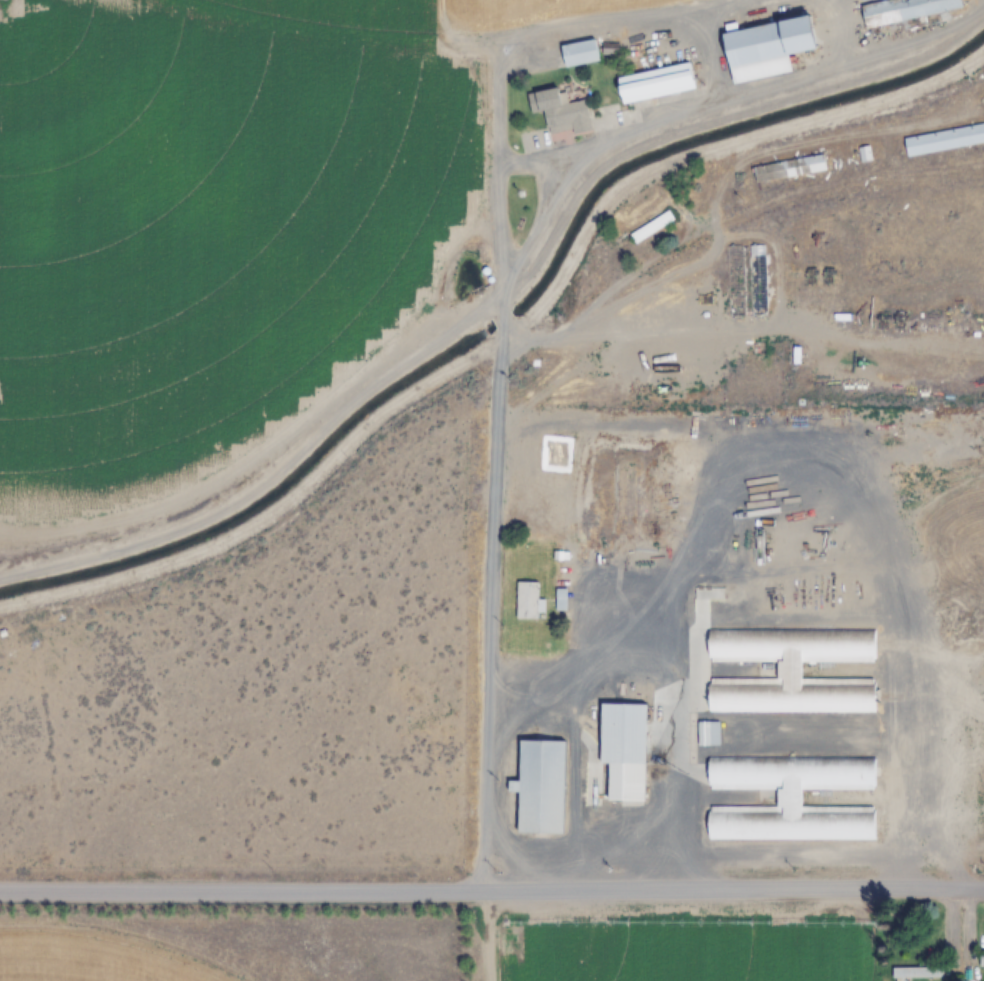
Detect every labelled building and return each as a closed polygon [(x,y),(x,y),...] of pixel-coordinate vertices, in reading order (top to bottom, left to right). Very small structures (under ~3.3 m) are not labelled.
[(866,28),(962,11),(960,0),(885,0),(861,4),(866,28)] [(724,32),(732,84),(792,74),(789,56),(817,51),(811,17),(724,32)] [(599,62),(595,40),(561,46),(565,68),(599,62)] [(696,91),(690,63),(618,78),(623,105),(696,91)] [(527,94),(531,115),(544,112),(548,137),(590,129),(585,101),(562,105),(559,88),(527,94)] [(983,144),(983,124),(904,139),(907,158),(983,144)] [(826,172),(824,155),(752,166),(755,183),(826,172)] [(636,245),(675,220),(668,209),(629,235),(636,245)] [(743,245),(728,245),(729,318),(744,317),(743,245)] [(765,315),(765,245),(751,245),(751,316),(765,315)] [(569,472),(569,444),(562,444),(562,437),(541,437),(541,472),(569,472)] [(545,599),(538,599),(538,582),(516,582),(516,619),(545,619),(545,599)] [(874,713),(875,678),(801,678),(801,663),(874,663),(874,629),(708,628),(708,662),(777,663),(777,678),(709,678),(708,712),(874,713)] [(646,704),(601,704),(601,764),(609,764),(609,802),(645,802),(646,704)] [(720,747),(720,721),(697,721),(697,746),(720,747)] [(565,741),(520,740),(519,783),(509,783),(509,792),(519,793),(518,835),(563,835),(565,741)] [(708,757),(708,791),(777,791),(777,807),(708,807),(708,841),(875,841),(875,806),(801,806),(801,790),(874,790),(874,757),(708,757)] [(942,968),(892,968),(892,980),(942,980),(942,968)]
